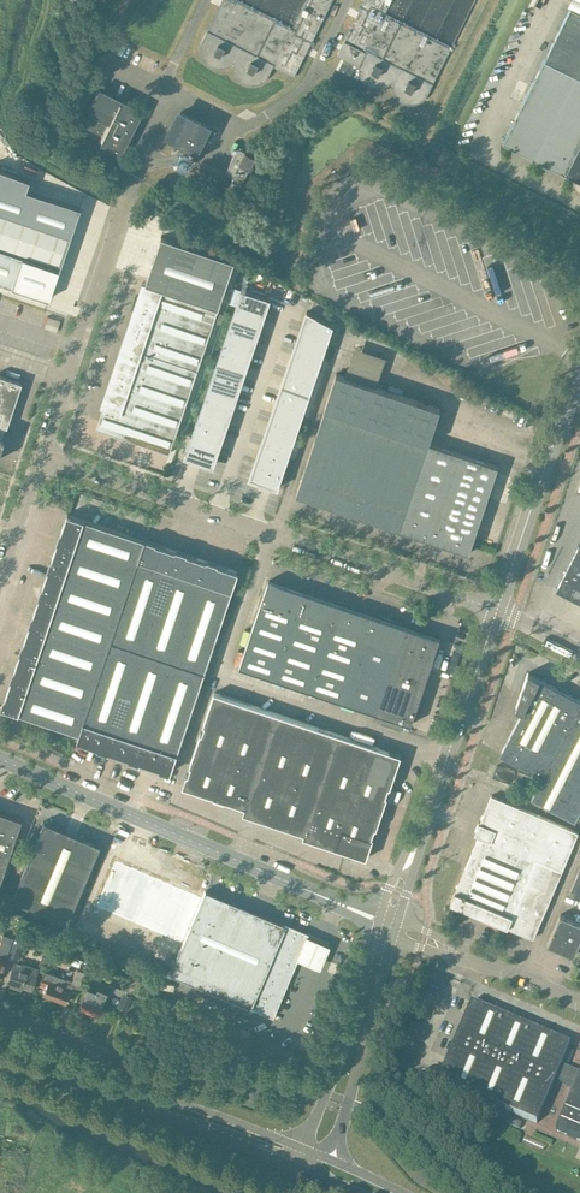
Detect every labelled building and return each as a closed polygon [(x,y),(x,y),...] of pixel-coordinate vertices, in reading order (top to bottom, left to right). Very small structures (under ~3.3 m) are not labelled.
[(200,48),(200,51),(200,55),(202,58),(203,60),(206,63),(207,64),(208,65),(210,66),(211,66),(214,67),(216,68),(217,68),(219,68),(221,68),(222,67),(224,67),(227,66),(230,64),(232,62),(233,63),(233,66),(233,69),(234,72),(235,75),(237,78),(239,80),(242,82),(245,83),(246,84),(248,84),(251,85),(254,84),(257,84),(260,82),(263,81),(263,80),(265,79),(267,76),(273,66),(294,77),(332,0),(305,0),(292,26),(240,0),(222,0),(201,42),(200,45),(200,48)] [(344,40),(366,51),(359,66),(358,69),(359,72),(360,75),(361,78),(363,81),(366,83),(368,85),(372,86),(375,87),(378,87),(381,87),(385,86),(388,84),(390,82),(392,83),(392,86),(392,90),(393,93),(395,95),(395,96),(397,99),(400,101),(403,102),(406,103),(409,104),(413,104),(416,103),(419,102),(422,100),(424,98),(426,95),(427,93),(433,83),(451,46),(385,12),(391,0),(364,0),(359,11),(355,17),(344,40)] [(571,6),(579,11),(579,0),(571,0),(569,5),(571,6)] [(571,6),(544,59),(503,141),(566,173),(579,180),(579,11),(571,6)] [(339,48),(336,54),(341,57),(356,65),(359,66),(366,51),(344,40),(342,44),(339,48)] [(344,74),(349,64),(342,61),(337,70),(344,74)] [(119,156),(142,109),(98,87),(96,91),(95,90),(87,107),(88,107),(86,111),(90,113),(83,126),(102,135),(97,145),(119,156)] [(211,121),(180,106),(166,133),(197,149),(211,121)] [(238,146),(226,171),(233,175),(230,182),(240,187),(248,169),(251,171),(261,150),(257,148),(256,151),(247,147),(246,150),(238,146)] [(47,298),(48,298),(69,235),(79,207),(24,189),(28,178),(0,169),(0,282),(47,298)] [(144,282),(120,355),(121,355),(193,379),(225,283),(233,260),(233,259),(225,256),(160,235),(144,282)] [(258,271),(252,291),(287,303),(291,291),(258,271)] [(184,451),(183,455),(212,465),(269,297),(252,291),(240,287),(185,451),(184,451)] [(302,308),(248,475),(280,485),(331,327),(302,308)] [(47,316),(44,327),(56,331),(60,320),(47,316)] [(121,355),(96,428),(169,452),(194,380),(193,379),(121,355)] [(325,408),(296,495),(399,529),(428,443),(440,408),(336,373),(324,408),(325,408)] [(3,425),(5,426),(20,382),(0,375),(0,435),(3,425)] [(428,443),(399,529),(469,552),(498,466),(428,443)] [(67,514),(58,540),(137,568),(147,541),(67,514)] [(58,540),(50,566),(129,590),(137,568),(58,540)] [(119,619),(113,637),(148,648),(159,617),(180,552),(147,541),(137,568),(129,590),(119,619)] [(556,590),(579,602),(579,545),(556,590)] [(159,617),(148,648),(155,650),(180,658),(211,562),(210,562),(197,557),(180,552),(159,617)] [(211,562),(180,658),(200,665),(206,667),(211,652),(238,571),(211,562)] [(41,592),(119,619),(129,590),(50,566),(41,592)] [(269,580),(240,665),(308,689),(337,604),(269,580)] [(41,592),(32,620),(110,647),(113,637),(119,619),(41,592)] [(337,604),(308,689),(342,700),(371,615),(337,604)] [(371,615),(342,700),(376,712),(405,627),(371,615)] [(32,620),(22,649),(100,674),(110,647),(32,620)] [(405,627),(376,712),(410,723),(440,638),(405,627)] [(79,733),(77,740),(109,750),(148,648),(113,637),(110,647),(100,674),(90,703),(87,710),(79,733)] [(148,648),(109,750),(111,751),(140,761),(180,658),(155,650),(148,648)] [(13,674),(90,703),(100,674),(22,649),(13,674)] [(180,658),(140,761),(170,771),(199,687),(206,667),(200,665),(180,658)] [(504,743),(537,760),(543,748),(579,767),(579,707),(568,700),(571,694),(528,672),(504,743)] [(13,674),(2,707),(79,733),(90,703),(13,674)] [(186,774),(182,786),(246,807),(249,797),(309,817),(303,837),(366,858),(373,837),(371,836),(374,828),(376,828),(387,796),(385,795),(388,787),(390,787),(401,755),(214,692),(203,724),(205,725),(202,734),(200,733),(189,765),(191,766),(188,775),(186,774)] [(511,781),(512,778),(515,771),(496,765),(493,775),(511,781)] [(571,786),(579,791),(579,768),(571,786)] [(518,772),(516,779),(530,784),(532,777),(518,772)] [(455,891),(450,903),(474,913),(473,917),(481,921),(483,917),(507,927),(533,938),(578,833),(491,796),(480,822),(479,822),(474,834),(478,836),(455,891)] [(20,818),(0,812),(0,876),(20,818)] [(11,898),(66,921),(99,845),(43,821),(11,898)] [(115,861),(96,906),(182,943),(201,897),(115,861)] [(569,895),(579,899),(579,866),(569,895)] [(182,943),(169,972),(248,1006),(271,1016),(306,933),(284,924),(204,890),(201,897),(182,943)] [(0,914),(7,917),(9,911),(2,908),(0,914)] [(574,955),(579,941),(579,922),(571,919),(573,915),(566,912),(564,916),(560,914),(547,944),(574,955)] [(305,931),(295,954),(318,963),(328,941),(305,931)] [(5,960),(5,959),(12,937),(2,934),(0,940),(0,975),(5,960)] [(17,960),(22,945),(24,945),(25,940),(14,937),(13,942),(12,942),(7,957),(17,960)] [(41,947),(40,954),(47,955),(48,949),(41,947)] [(53,950),(50,960),(61,963),(64,953),(53,950)] [(41,956),(38,965),(45,966),(47,957),(41,956)] [(19,968),(12,966),(7,981),(10,982),(9,986),(18,989),(19,985),(31,989),(37,967),(21,962),(19,968)] [(65,1003),(70,989),(73,984),(55,977),(56,975),(46,971),(47,969),(44,968),(38,984),(44,987),(42,994),(65,1003)] [(79,984),(83,971),(77,969),(72,981),(79,984)] [(95,990),(86,987),(78,1008),(95,1015),(105,991),(96,987),(95,990)] [(122,994),(117,1006),(125,1010),(130,997),(131,995),(123,992),(122,994)] [(438,1082),(536,1124),(555,1081),(574,1089),(579,1076),(579,1074),(561,1066),(570,1046),(472,1004),(438,1082)] [(574,1089),(556,1132),(579,1142),(579,1076),(574,1089)]
